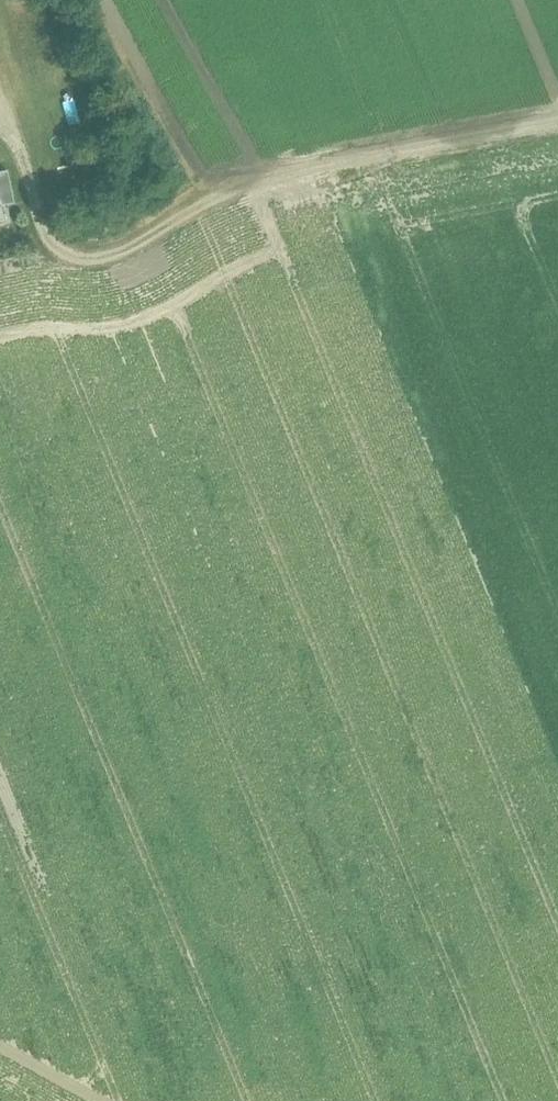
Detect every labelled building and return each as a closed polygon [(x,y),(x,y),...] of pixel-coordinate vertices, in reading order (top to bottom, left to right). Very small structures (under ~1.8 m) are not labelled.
[(95,172),(106,170),(103,158),(92,161),(95,172)] [(9,180),(7,170),(0,171),(0,183),(9,180)]
